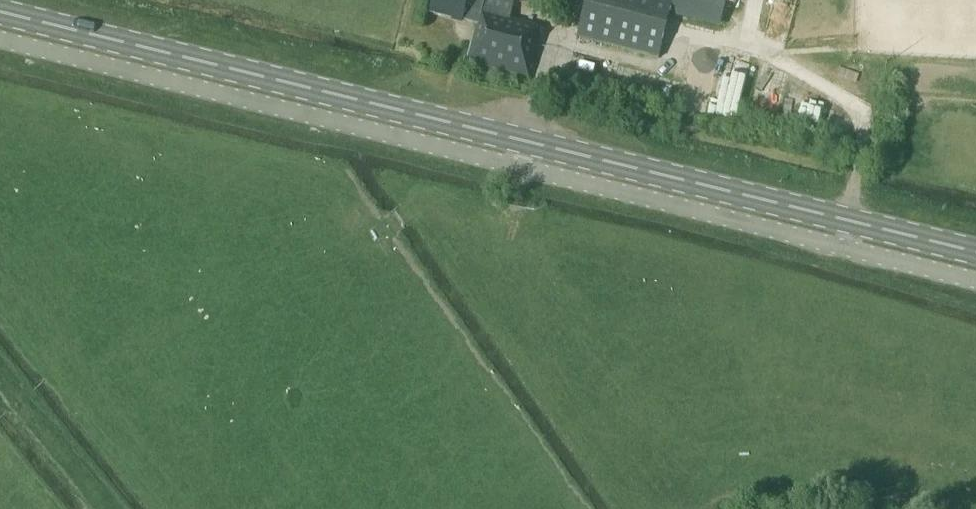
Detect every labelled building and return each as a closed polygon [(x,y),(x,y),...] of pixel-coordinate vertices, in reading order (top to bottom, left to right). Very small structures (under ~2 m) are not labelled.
[(530,78),(538,42),(536,41),(540,26),(511,19),(515,3),(505,0),(433,0),(430,14),(462,22),(463,21),(477,25),(467,63),(530,78)] [(576,37),(659,58),(674,0),(586,0),(576,37)] [(725,11),(727,0),(682,0),(725,11)] [(771,112),(781,85),(765,80),(755,106),(771,112)]
